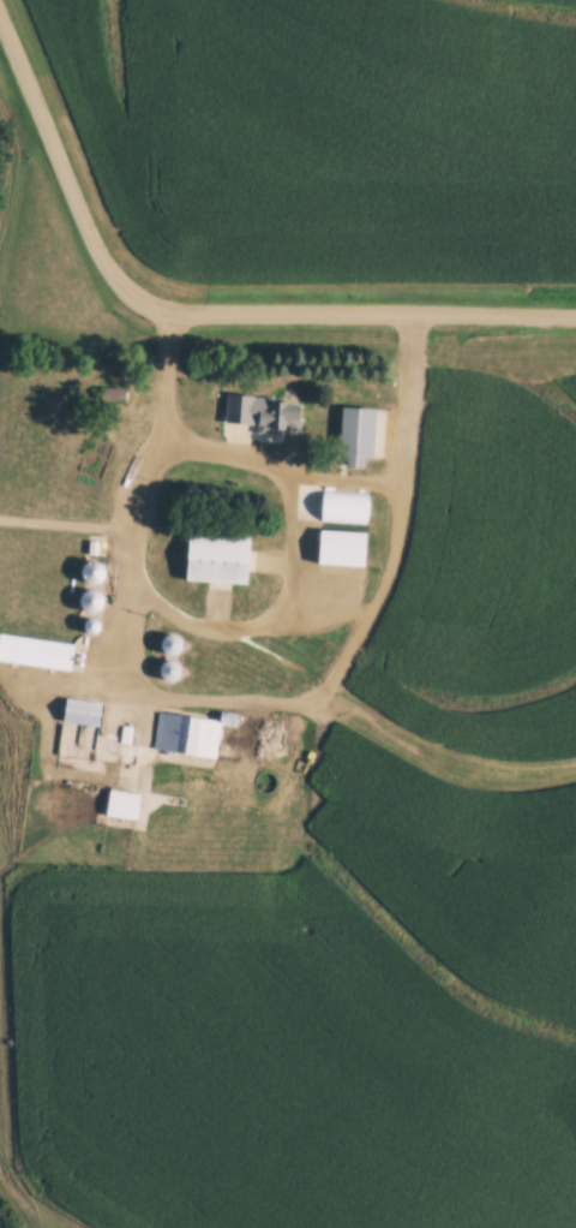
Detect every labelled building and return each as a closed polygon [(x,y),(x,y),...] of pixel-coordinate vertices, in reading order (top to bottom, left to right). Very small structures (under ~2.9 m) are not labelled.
[(306,404),(271,404),(271,410),(259,410),(259,433),(306,433),(306,404)] [(382,411),(346,410),(343,468),(367,469),(367,460),(380,461),(382,411)] [(252,414),(221,414),(221,438),(252,438),(252,414)] [(372,526),(375,495),(327,491),(325,523),(372,526)] [(373,534),(320,533),(319,566),(372,567),(373,534)] [(187,537),(187,583),(256,584),(256,537),(187,537)] [(192,648),(181,631),(161,644),(172,661),(192,648)] [(78,645),(3,635),(0,656),(0,662),(75,671),(78,645)] [(165,677),(183,682),(188,663),(170,658),(165,677)] [(105,727),(107,704),(67,700),(65,723),(105,727)] [(219,758),(223,720),(159,712),(155,751),(219,758)] [(144,794),(111,791),(108,818),(142,821),(144,794)]
